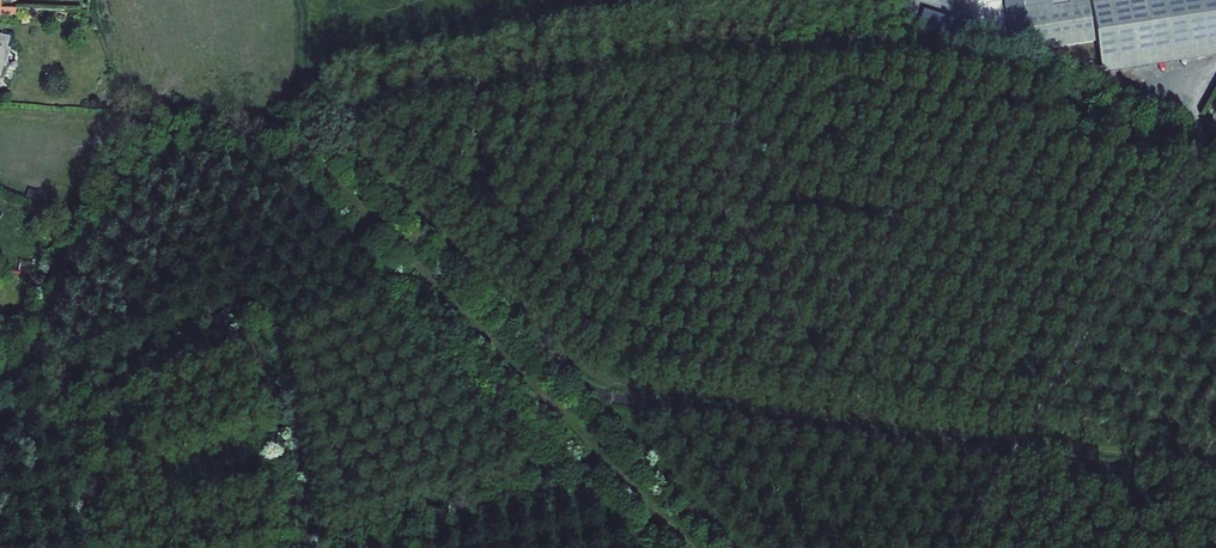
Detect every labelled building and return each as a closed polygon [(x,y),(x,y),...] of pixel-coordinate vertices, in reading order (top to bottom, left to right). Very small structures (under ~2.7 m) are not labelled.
[(8,14),(8,0),(5,0),(0,0),(0,15),(8,14)] [(1022,8),(1067,2),(1068,5),(1085,2),(1101,0),(1021,0),(1022,8)] [(1214,0),(1101,0),(1085,2),(1092,44),(1098,79),(1215,60),(1215,11),(1214,0)] [(1092,44),(1085,2),(1068,5),(1067,2),(1022,8),(1029,55),(1092,44)] [(969,45),(975,26),(922,8),(916,27),(969,45)] [(0,32),(0,87),(1,87),(3,77),(9,78),(11,67),(14,67),(17,50),(17,47),(13,47),(15,35),(0,32)]
